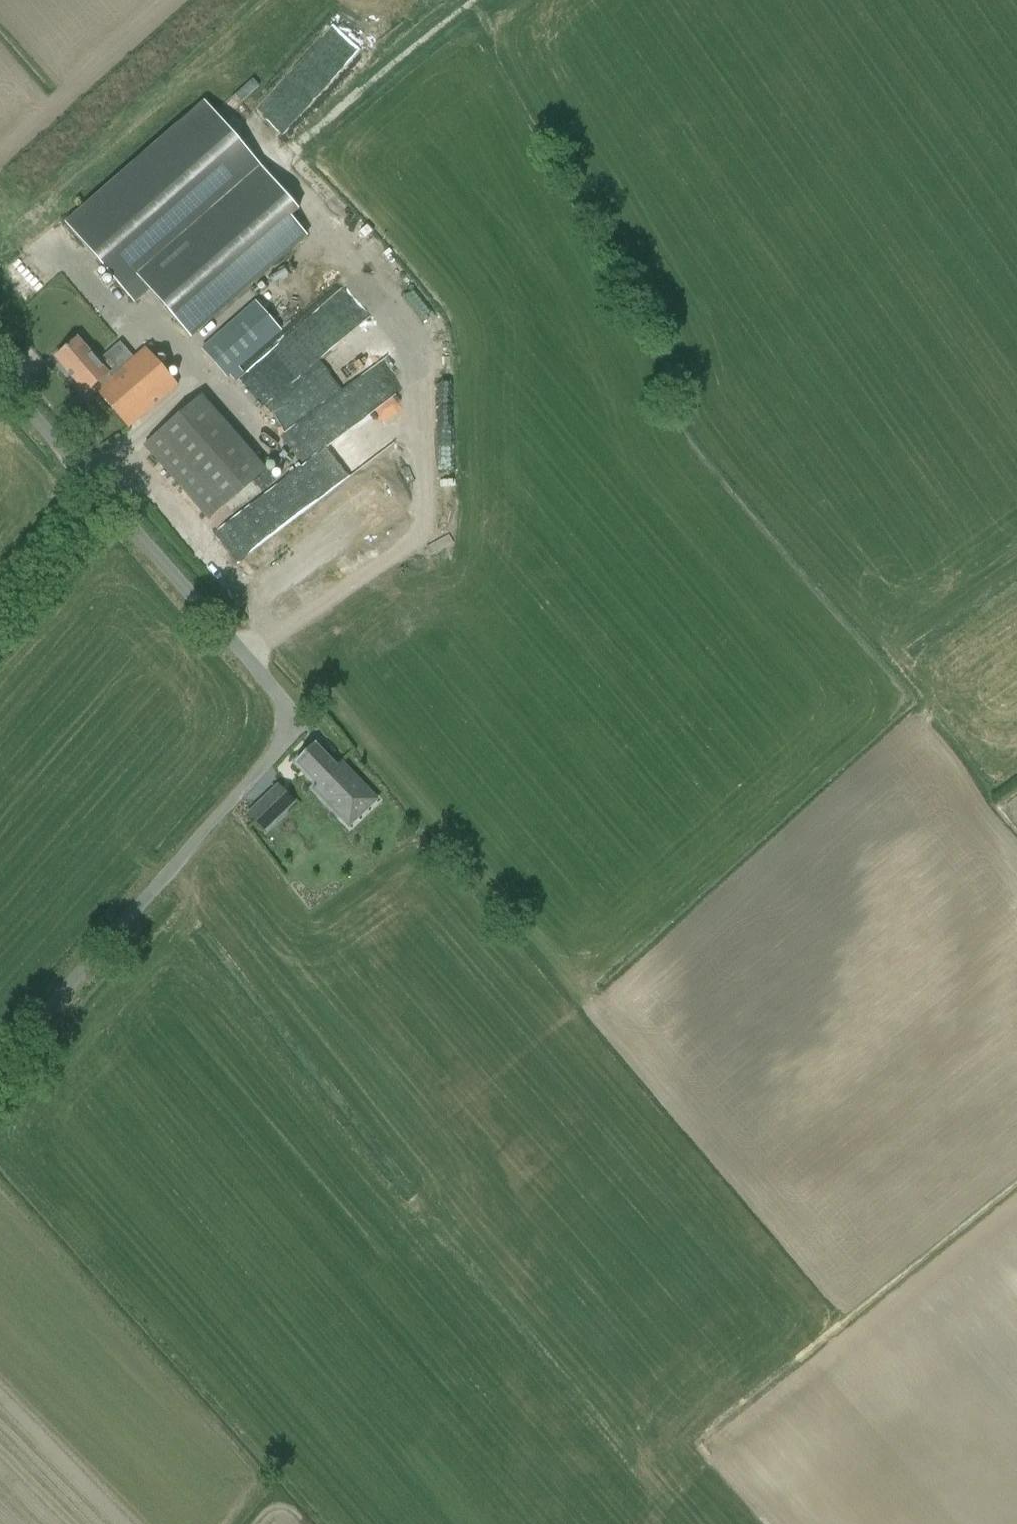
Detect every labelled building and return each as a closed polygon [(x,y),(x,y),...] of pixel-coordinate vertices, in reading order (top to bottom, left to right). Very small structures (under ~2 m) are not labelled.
[(309,66),(336,90),(369,54),(342,29),(309,66)] [(206,105),(67,227),(132,302),(148,289),(190,337),(306,235),(291,218),(299,211),(206,105)] [(227,378),(242,365),(279,332),(254,303),(217,336),(202,349),(227,378)] [(77,339),(55,359),(76,383),(85,394),(93,388),(129,429),(177,387),(145,349),(133,359),(119,343),(97,362),(77,339)] [(202,397),(144,447),(208,520),(265,470),(202,397)] [(314,746),(297,762),(319,785),(314,789),(323,798),(338,814),(337,815),(348,826),(376,800),(365,789),(364,789),(340,764),(336,769),(314,746)] [(264,832),(279,817),(262,799),(246,813),(264,832)]
